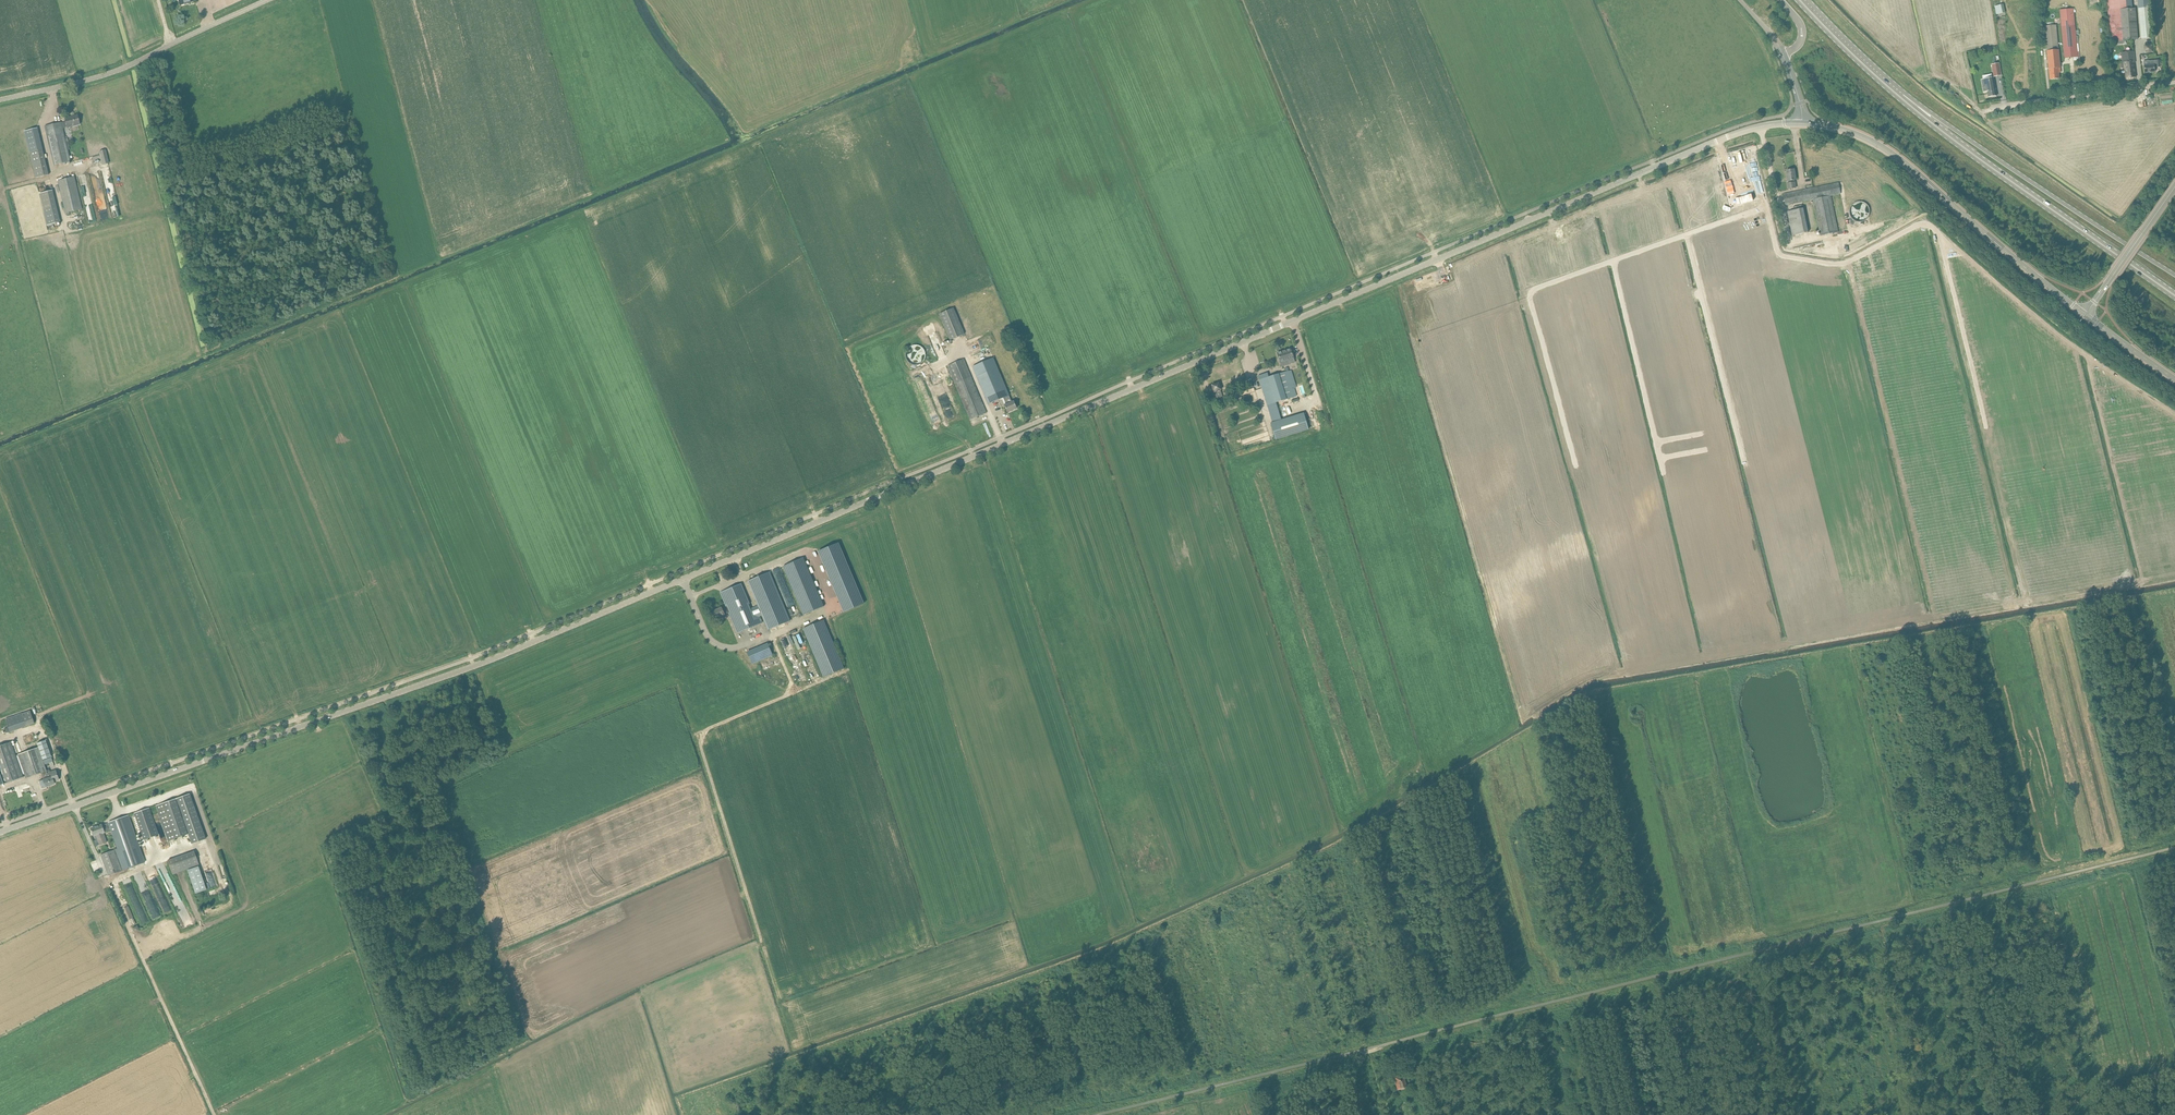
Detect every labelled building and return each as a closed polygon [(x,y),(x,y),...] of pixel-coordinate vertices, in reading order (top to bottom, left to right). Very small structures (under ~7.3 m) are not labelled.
[(2004,0),(1996,2),(1998,12),(2006,11),(2004,0)] [(2126,9),(2126,0),(2107,0),(2110,42),(2116,41),(2124,40),(2121,9),(2126,9)] [(2149,0),(2138,0),(2139,9),(2150,8),(2149,0)] [(2136,8),(2126,9),(2121,9),(2124,40),(2132,40),(2132,38),(2138,38),(2136,8)] [(2141,39),(2152,38),(2150,8),(2139,9),(2141,39)] [(2078,51),(2074,9),(2060,10),(2065,58),(2078,57),(2078,60),(2080,60),(2079,51),(2078,51)] [(2056,25),(2045,26),(2047,51),(2050,79),(2060,79),(2059,69),(2060,69),(2060,68),(2056,25)] [(2135,63),(2134,51),(2121,52),(2122,62),(2120,62),(2121,68),(2125,68),(2126,78),(2136,77),(2134,63),(2135,63)] [(2155,72),(2154,65),(2156,65),(2156,67),(2160,67),(2160,60),(2154,60),(2148,60),(2148,65),(2145,65),(2145,72),(2155,72)] [(2002,76),(2000,63),(1991,64),(1994,77),(2002,76)] [(1991,74),(1982,75),(1983,79),(1981,79),(1984,92),(1987,91),(1988,97),(1997,96),(1993,77),(1992,78),(1991,74)] [(61,123),(63,128),(67,127),(80,124),(77,115),(65,118),(66,122),(61,123)] [(71,161),(63,128),(61,123),(61,122),(45,126),(54,165),(71,161)] [(47,175),(37,127),(24,130),(34,178),(47,175)] [(110,163),(106,149),(99,151),(102,165),(110,163)] [(1787,170),(1788,180),(1789,183),(1787,183),(1788,189),(1796,188),(1794,180),(1796,180),(1794,169),(1787,170)] [(82,209),(74,177),(57,181),(65,213),(82,209)] [(112,216),(119,215),(113,181),(107,182),(112,209),(111,209),(112,216)] [(1838,232),(1831,196),(1841,194),(1838,183),(1783,194),(1786,205),(1812,200),(1820,236),(1838,232)] [(46,225),(59,222),(52,190),(39,193),(46,225)] [(1861,201),(1860,201),(1859,201),(1858,201),(1857,202),(1856,202),(1855,202),(1854,203),(1853,204),(1852,204),(1852,205),(1852,206),(1851,206),(1851,207),(1850,208),(1850,209),(1850,211),(1850,212),(1850,213),(1850,214),(1851,215),(1851,216),(1851,217),(1852,217),(1853,218),(1854,219),(1855,220),(1856,221),(1857,221),(1859,221),(1860,221),(1861,221),(1862,221),(1863,221),(1864,221),(1865,220),(1866,219),(1867,219),(1867,218),(1868,218),(1868,217),(1869,217),(1869,216),(1869,215),(1870,214),(1870,213),(1870,212),(1870,211),(1870,210),(1870,209),(1870,208),(1869,208),(1869,207),(1869,206),(1868,205),(1867,204),(1866,203),(1865,203),(1865,202),(1864,202),(1863,202),(1862,201),(1861,201)] [(1788,212),(1792,236),(1808,232),(1803,209),(1788,212)] [(953,308),(939,314),(950,340),(964,334),(953,308)] [(923,350),(923,349),(923,347),(922,345),(920,343),(919,342),(917,341),(916,341),(914,341),(912,341),(910,341),(908,342),(907,343),(906,345),(905,346),(904,348),(904,350),(904,352),(904,354),(905,355),(906,357),(908,358),(909,359),(911,360),(913,360),(914,360),(917,360),(919,359),(920,358),(922,356),(922,354),(923,353),(923,350)] [(1291,349),(1277,353),(1279,358),(1278,359),(1279,361),(1280,361),(1280,362),(1281,366),(1288,364),(1287,360),(1294,358),(1291,349)] [(1016,408),(1014,403),(1013,401),(1011,402),(1008,395),(1009,395),(993,357),(984,361),(988,372),(976,376),(988,404),(1004,397),(1007,404),(1004,405),(1007,412),(1016,408)] [(986,413),(984,408),(964,359),(947,366),(970,420),(986,413)] [(1289,371),(1259,380),(1261,385),(1267,405),(1272,421),(1281,419),(1276,402),(1296,396),(1289,371)] [(1218,384),(1212,386),(1216,400),(1223,398),(1218,384)] [(1270,423),(1275,439),(1309,429),(1304,413),(1270,423)] [(838,543),(818,551),(827,571),(844,612),(849,610),(864,603),(838,543)] [(803,558),(783,566),(792,586),(800,606),(804,615),(824,606),(816,588),(803,558)] [(790,621),(772,577),(769,572),(748,581),(768,630),(790,621)] [(723,591),(729,606),(731,611),(740,632),(751,627),(742,607),(750,604),(741,584),(723,591)] [(724,614),(731,611),(729,606),(722,609),(722,608),(713,611),(716,618),(724,614)] [(844,669),(823,620),(803,628),(824,677),(844,669)] [(767,643),(746,651),(751,664),(772,656),(767,643)] [(8,732),(33,724),(29,710),(3,718),(8,732)] [(46,740),(37,743),(38,748),(42,760),(51,757),(46,740)] [(4,784),(23,777),(16,755),(11,742),(0,747),(0,785),(4,784)] [(26,778),(41,773),(46,771),(46,770),(38,748),(18,755),(26,778)] [(47,773),(46,771),(41,773),(43,780),(46,787),(55,784),(54,781),(59,780),(57,775),(55,770),(47,773)] [(189,794),(172,800),(156,806),(168,841),(185,835),(188,834),(191,844),(205,839),(189,794)] [(158,835),(151,813),(149,808),(134,813),(144,840),(158,835)] [(101,825),(91,828),(92,831),(91,831),(92,832),(94,836),(96,835),(98,840),(94,841),(96,846),(100,845),(107,842),(103,832),(104,832),(103,830),(105,829),(106,831),(111,830),(118,849),(100,855),(105,869),(107,876),(145,862),(138,842),(130,821),(129,818),(128,815),(108,822),(108,823),(102,825),(101,825)] [(199,865),(194,851),(167,860),(172,875),(199,865)] [(146,872),(165,913),(171,910),(152,869),(146,872)] [(142,925),(147,923),(127,877),(121,880),(124,885),(120,887),(122,894),(113,898),(124,922),(129,920),(132,925),(136,923),(131,912),(136,910),(142,925)] [(1394,1077),(1397,1090),(1407,1088),(1403,1074),(1394,1077)]
